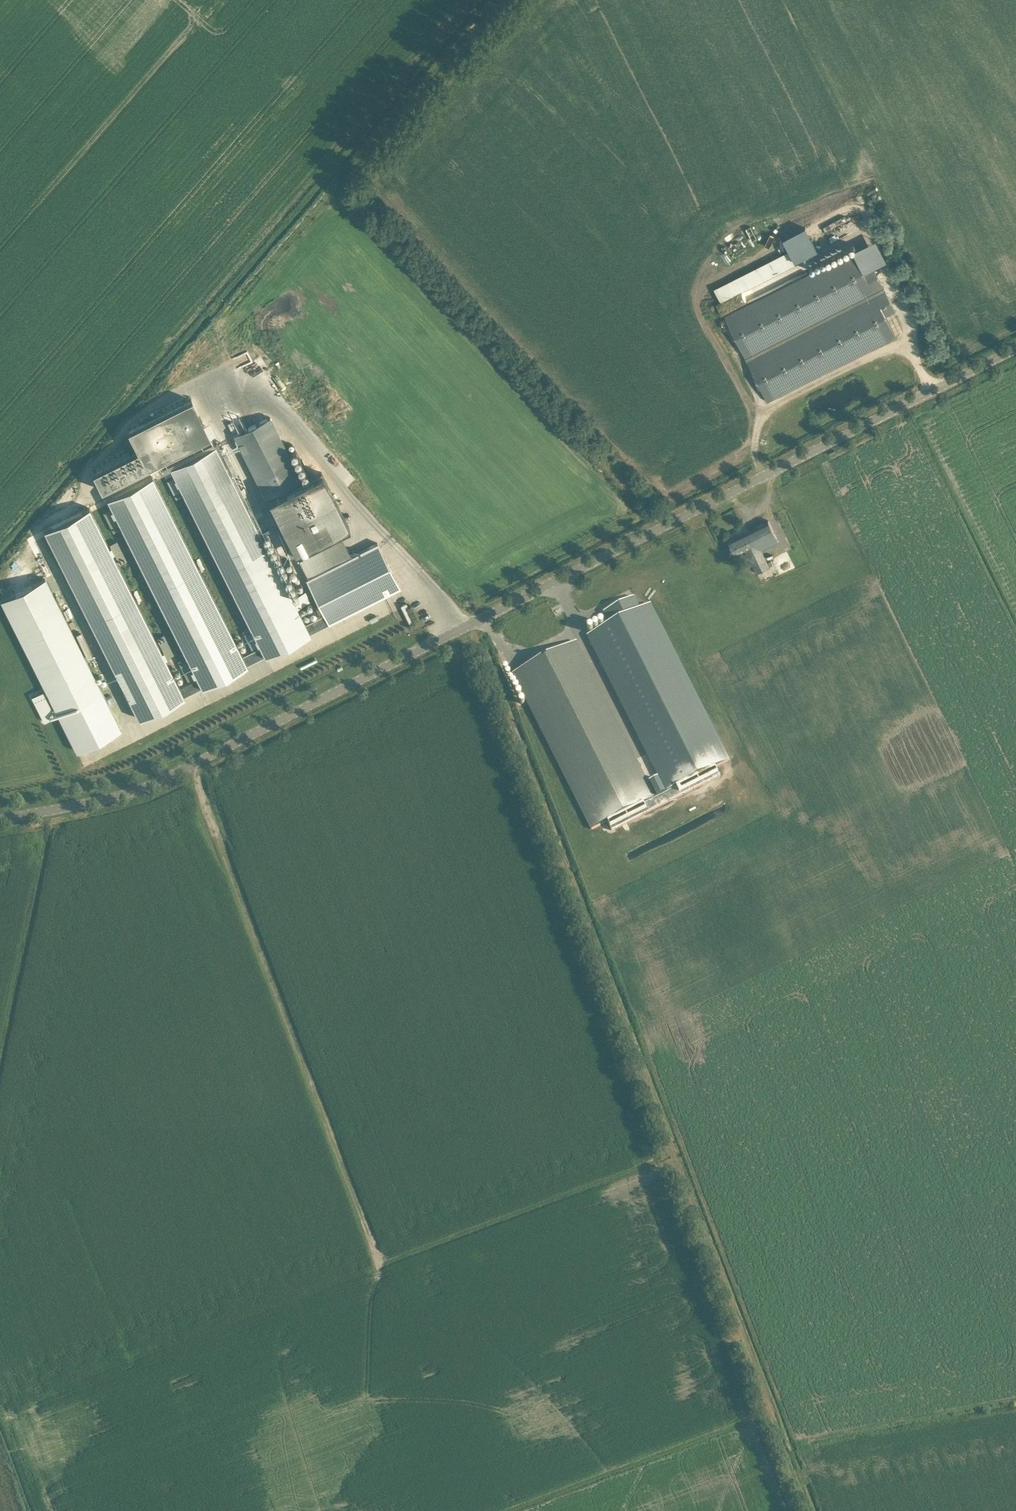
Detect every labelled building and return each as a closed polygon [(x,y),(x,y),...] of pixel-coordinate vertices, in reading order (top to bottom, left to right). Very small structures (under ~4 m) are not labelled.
[(827,223),(840,219),(838,213),(825,217),(827,223)] [(805,227),(783,238),(795,261),(817,249),(805,227)] [(853,251),(604,383),(647,465),(753,409),(755,421),(779,408),(770,400),(896,336),(886,316),(896,311),(873,266),(863,271),(853,251)] [(138,450),(93,473),(101,488),(208,434),(191,400),(129,431),(138,450)] [(234,435),(266,497),(301,479),(270,417),(234,435)] [(261,646),(265,655),(329,623),(324,614),(305,623),(296,606),(309,599),(305,590),(292,596),(215,444),(170,466),(175,476),(167,480),(176,498),(184,494),(250,626),(243,630),(252,648),(260,644),(261,646)] [(268,498),(295,552),(338,530),(349,525),(322,471),(268,498)] [(140,718),(265,655),(261,646),(243,655),(153,475),(107,498),(112,508),(103,512),(113,531),(122,527),(186,656),(178,660),(188,680),(198,675),(199,677),(179,687),(164,658),(174,654),(164,634),(154,639),(117,565),(126,560),(116,540),(107,545),(88,508),(45,529),(140,718)] [(779,540),(769,520),(728,540),(735,554),(745,549),(757,573),(769,567),(761,549),(779,540)] [(324,614),(329,623),(400,587),(378,542),(306,578),(324,614)] [(44,579),(3,600),(56,706),(52,708),(44,691),(32,696),(44,721),(59,714),(78,751),(120,729),(44,579)] [(640,608),(634,597),(604,612),(609,624),(640,608)] [(406,602),(401,605),(410,623),(415,621),(406,602)] [(716,767),(730,760),(651,604),(587,636),(658,778),(666,792),(661,795),(665,803),(720,775),(716,767)] [(655,797),(578,643),(514,675),(592,829),(607,821),(612,830),(644,814),(640,805),(655,797)]
